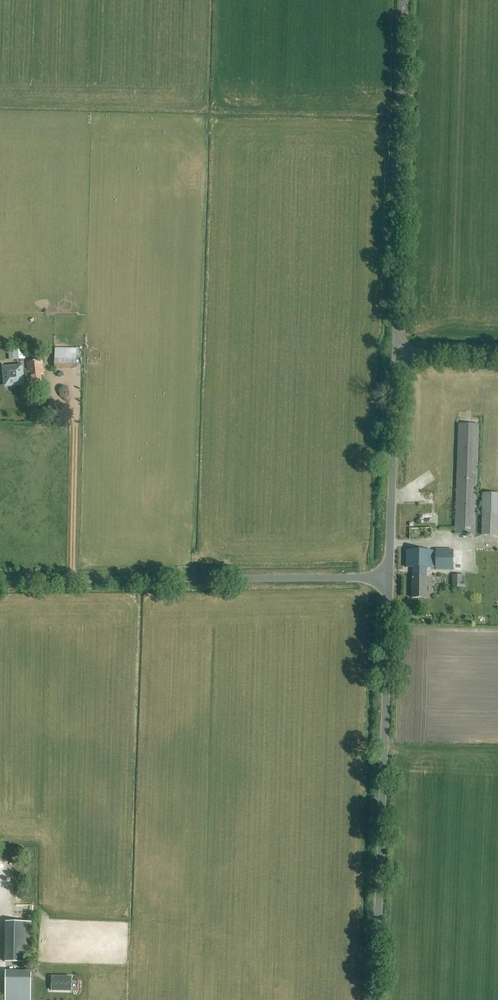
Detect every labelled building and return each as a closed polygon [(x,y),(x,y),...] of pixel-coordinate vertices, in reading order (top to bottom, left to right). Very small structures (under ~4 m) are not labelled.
[(33,343),(33,333),(13,333),(13,343),(33,343)] [(13,361),(25,360),(24,349),(12,350),(13,361)] [(55,349),(54,369),(75,370),(75,350),(55,349)] [(27,370),(23,370),(24,379),(27,379),(27,387),(42,386),(41,375),(44,374),(42,360),(27,362),(28,372),(27,372),(27,370)] [(23,366),(2,367),(4,388),(25,386),(24,379),(23,370),(23,366)] [(475,535),(478,425),(458,424),(455,534),(475,535)] [(482,535),(497,536),(497,494),(483,494),(482,535)] [(410,529),(409,539),(431,539),(432,528),(410,529)] [(426,599),(427,578),(426,578),(426,568),(435,569),(435,570),(453,570),(453,551),(436,550),(436,552),(406,551),(406,568),(419,568),(418,578),(412,577),(412,598),(426,599)] [(452,576),(452,588),(462,588),(463,576),(452,576)] [(11,922),(11,942),(11,952),(6,952),(5,963),(31,963),(32,923),(11,922)] [(6,971),(6,985),(5,999),(30,999),(31,972),(6,971)] [(70,991),(70,977),(52,977),(52,991),(70,991)]
